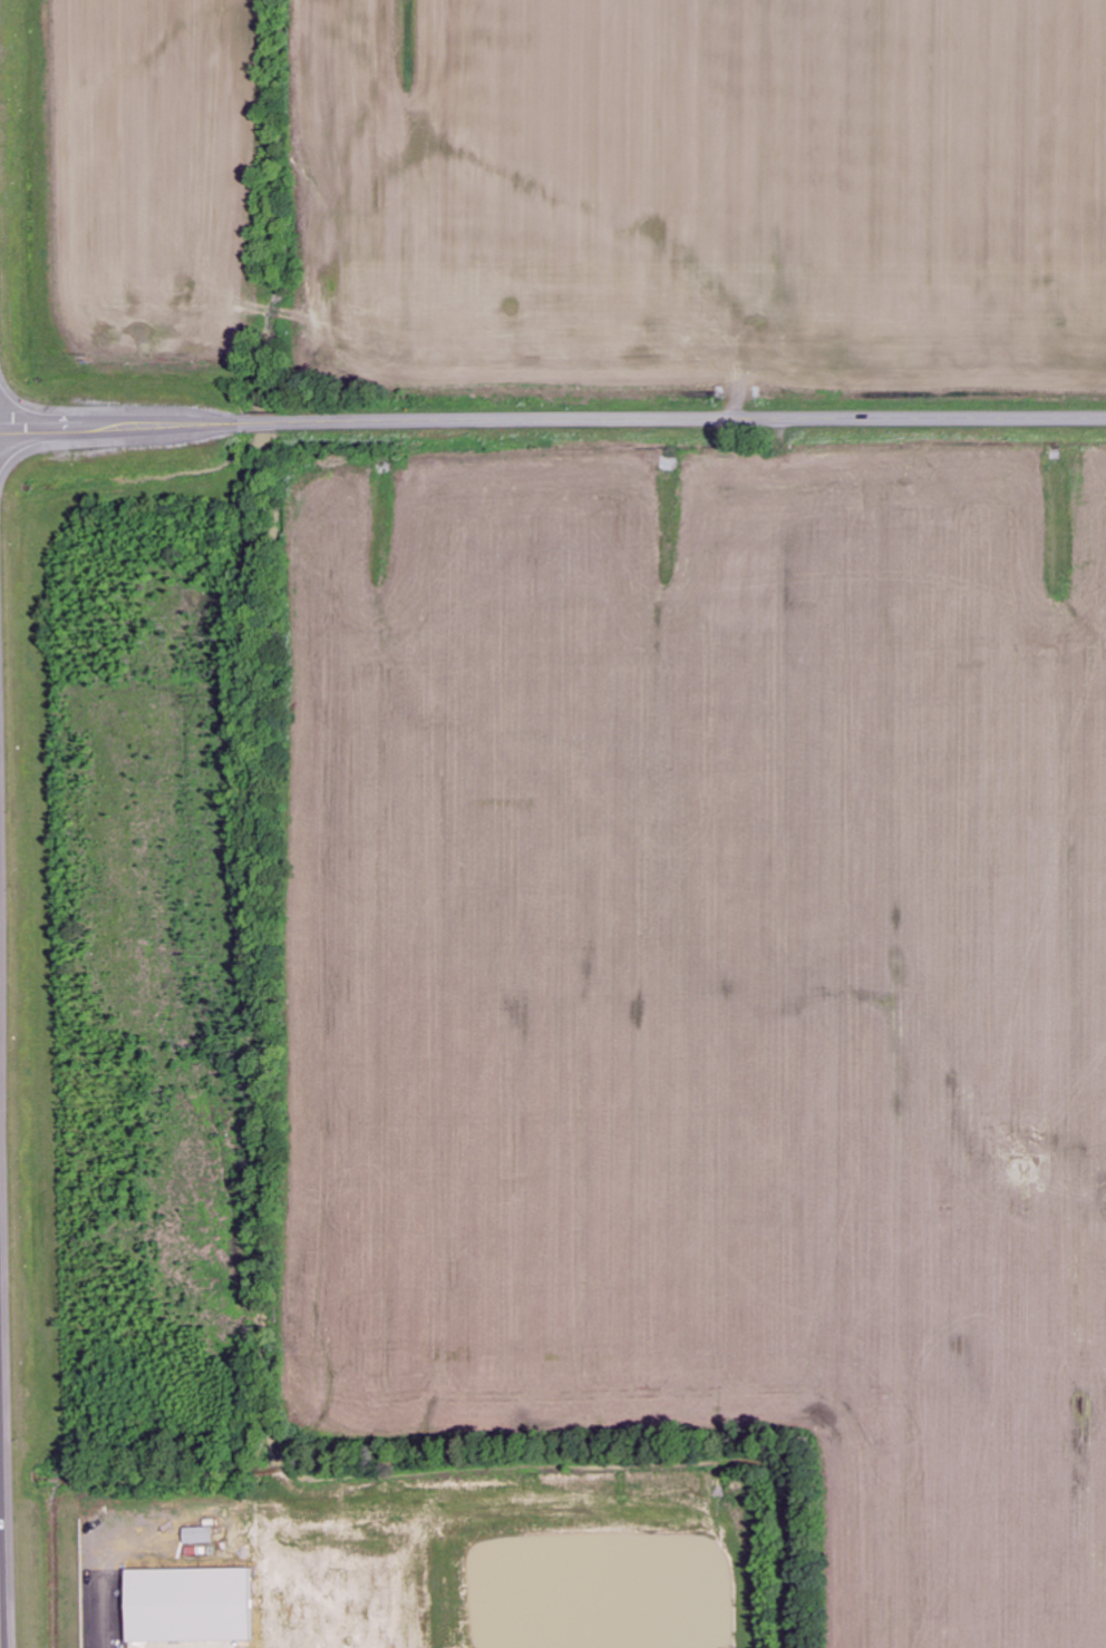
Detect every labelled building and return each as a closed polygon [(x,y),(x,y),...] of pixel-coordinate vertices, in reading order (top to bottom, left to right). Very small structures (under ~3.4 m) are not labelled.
[(214,1527),(184,1528),(185,1543),(215,1543),(214,1527)] [(125,1570),(127,1642),(252,1640),(250,1567),(125,1570)]
